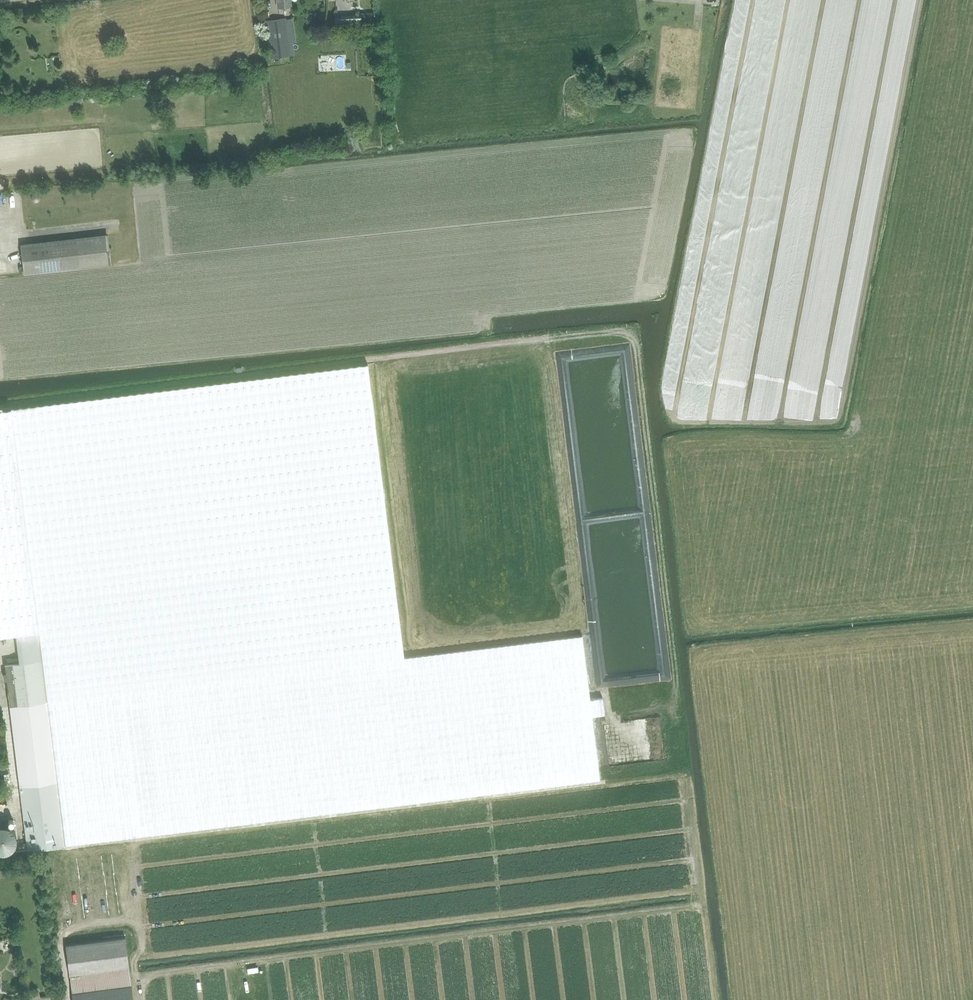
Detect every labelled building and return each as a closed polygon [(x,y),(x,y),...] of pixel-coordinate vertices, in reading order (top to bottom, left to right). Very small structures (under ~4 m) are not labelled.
[(360,13),(340,14),(340,24),(361,23),(360,13)] [(285,17),(265,19),(267,33),(271,58),(291,55),(285,18),(285,17)] [(9,97),(8,90),(0,91),(0,98),(9,97)] [(24,244),(27,273),(112,265),(109,235),(24,244)] [(14,636),(17,663),(4,665),(26,852),(600,782),(583,637),(404,659),(367,365),(0,410),(0,638),(14,636)] [(125,937),(66,945),(73,999),(133,999),(125,937)]
